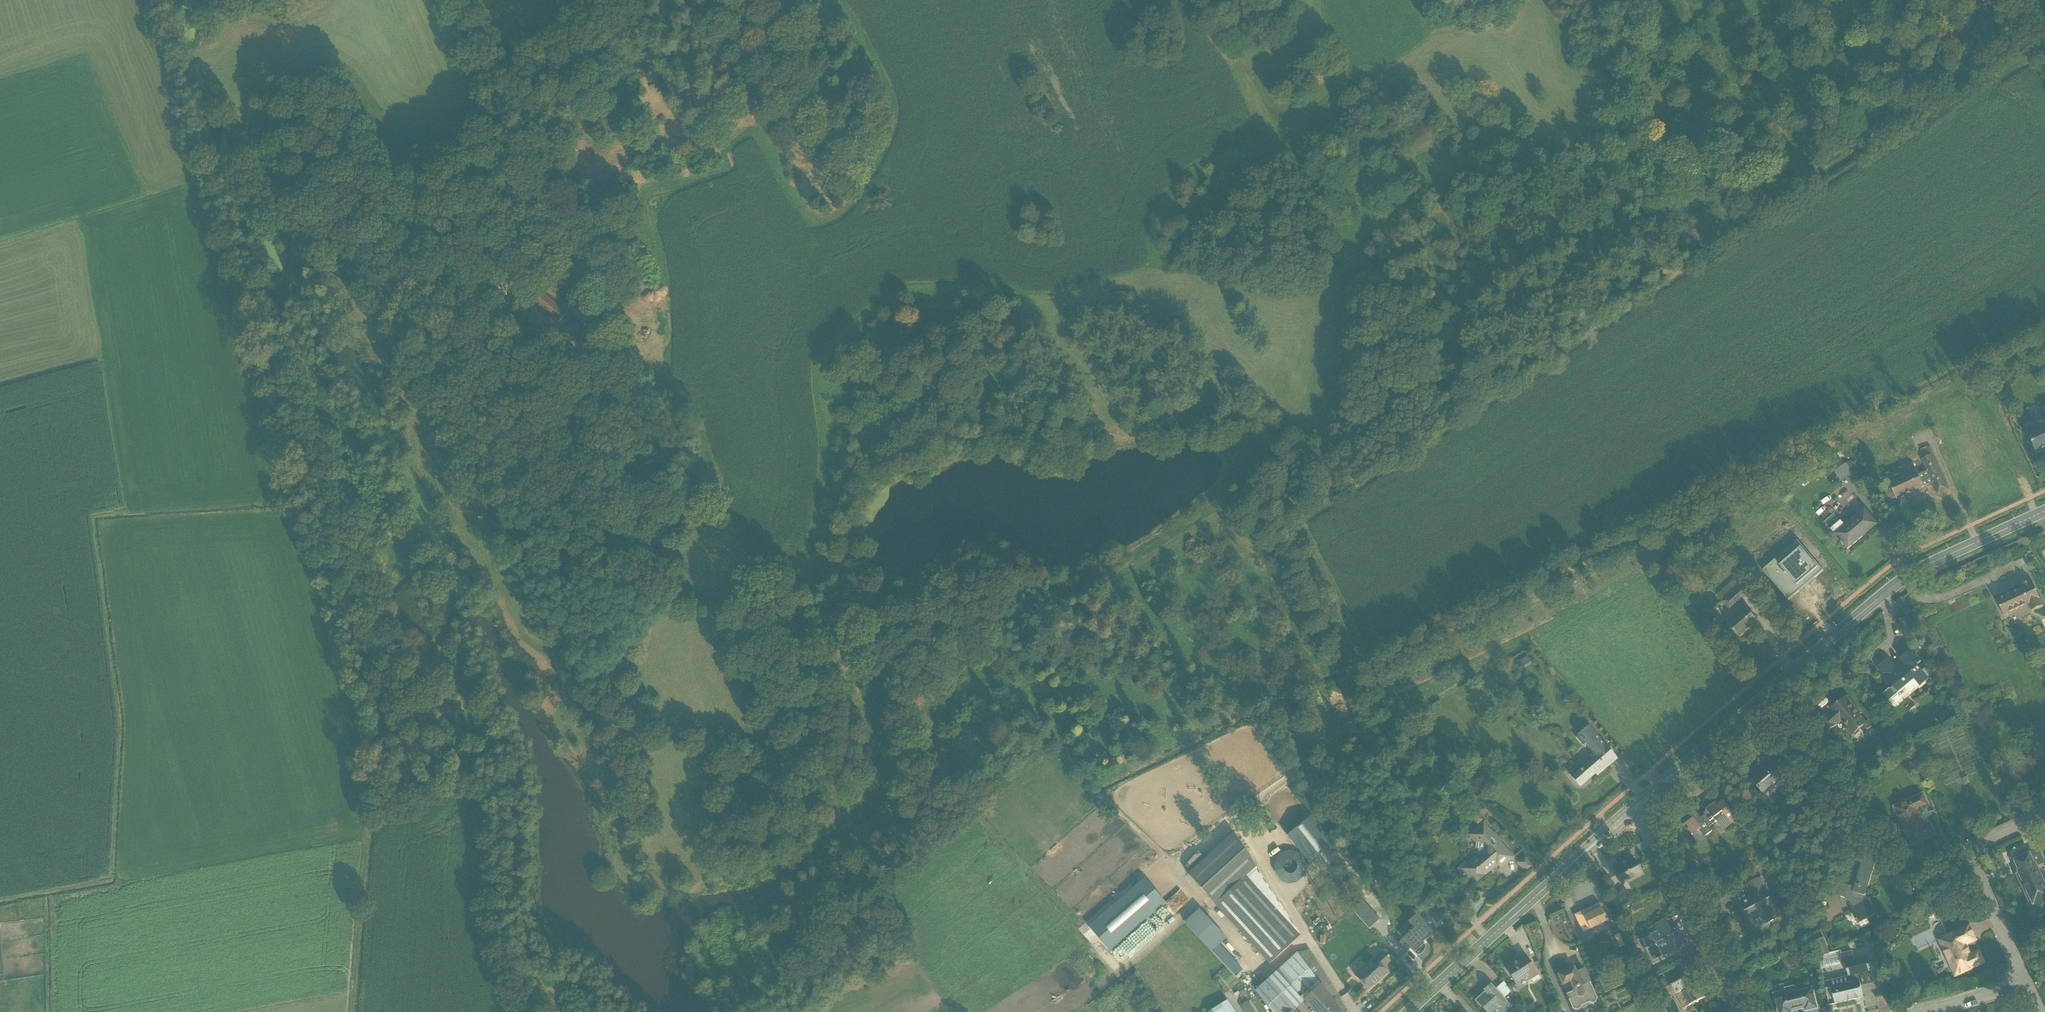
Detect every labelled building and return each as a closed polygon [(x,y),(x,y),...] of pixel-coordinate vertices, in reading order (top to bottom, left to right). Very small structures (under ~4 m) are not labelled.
[(552,298),(543,307),(561,326),(570,318),(552,298)] [(2044,455),(2044,419),(2026,428),(2039,457),(2044,455)] [(1934,498),(1951,490),(1931,445),(1917,451),(1924,468),(1889,483),(1896,500),(1929,486),(1934,498)] [(1832,510),(1838,505),(1833,499),(1827,505),(1832,510)] [(1848,551),(1878,525),(1864,510),(1834,535),(1848,551)] [(1763,570),(1788,601),(1823,571),(1797,541),(1763,570)] [(2005,621),(2044,603),(2033,579),(1994,597),(2005,621)] [(1726,609),(1743,594),(1732,581),(1715,596),(1726,609)] [(1740,637),(1758,620),(1747,608),(1729,625),(1740,637)] [(1895,706),(1930,676),(1908,651),(1895,663),(1887,654),(1875,665),(1883,673),(1880,675),(1890,687),(1883,693),(1895,706)] [(1529,666),(1537,662),(1535,656),(1527,660),(1529,666)] [(1863,732),(1871,725),(1845,695),(1821,715),(1833,728),(1841,721),(1852,734),(1859,728),(1863,732)] [(1579,786),(1616,756),(1588,723),(1574,735),(1591,755),(1569,774),(1579,786)] [(1762,803),(1790,780),(1778,766),(1751,789),(1762,803)] [(1893,804),(1913,846),(1937,834),(1930,818),(1923,821),(1919,811),(1930,805),(1923,790),(1893,804)] [(1719,834),(1739,819),(1722,796),(1704,809),(1705,810),(1702,812),(1704,814),(1701,816),(1695,808),(1688,813),(1691,817),(1684,823),(1697,841),(1715,828),(1719,834)] [(1499,868),(1514,856),(1484,818),(1465,833),(1479,851),(1459,867),(1468,879),(1472,875),(1477,880),(1497,865),(1499,868)] [(1233,832),(1188,873),(1269,964),(1301,935),(1233,832)] [(2044,913),(2044,879),(2031,851),(2012,860),(2039,916),(2044,913)] [(1866,893),(1878,856),(1864,852),(1853,889),(1866,893)] [(1636,856),(1612,867),(1621,885),(1644,875),(1636,856)] [(1167,862),(1158,871),(1164,877),(1173,868),(1167,862)] [(1155,888),(1164,880),(1157,872),(1148,880),(1155,888)] [(1747,916),(1773,900),(1759,876),(1732,892),(1747,916)] [(1618,903),(1634,896),(1629,884),(1613,891),(1618,903)] [(1859,922),(1877,911),(1868,896),(1850,907),(1859,922)] [(1582,930),(1607,920),(1599,902),(1575,913),(1582,930)] [(1192,923),(1243,979),(1252,971),(1230,947),(1236,942),(1207,910),(1192,923)] [(1422,942),(1433,932),(1416,914),(1408,921),(1414,928),(1396,944),(1404,953),(1410,948),(1414,952),(1423,943),(1422,942)] [(1659,951),(1678,941),(1665,918),(1646,927),(1659,951)] [(1955,976),(1987,962),(1980,947),(1971,951),(1967,943),(1977,939),(1971,924),(1938,939),(1955,976)] [(1383,950),(1356,977),(1372,993),(1391,973),(1388,970),(1395,963),(1383,950)] [(1517,988),(1539,976),(1526,953),(1504,965),(1517,988)] [(1571,1008),(1597,998),(1584,967),(1575,970),(1573,965),(1557,972),(1562,985),(1570,981),(1573,990),(1565,993),(1571,1008)] [(1640,981),(1634,969),(1613,980),(1619,991),(1640,981)] [(1867,1011),(1858,972),(1830,979),(1837,1011),(1866,1011),(1867,1011)] [(1682,1007),(1697,1000),(1685,977),(1670,985),(1682,1007)] [(1510,1005),(1490,982),(1482,988),(1484,990),(1474,999),(1486,1011),(1494,1011),(1496,1010),(1497,1011),(1502,1011),(1510,1005)] [(1819,1009),(1813,984),(1773,992),(1778,1011),(1791,1011),(1791,1010),(1804,1008),(1805,1011),(1806,1011),(1819,1009)] [(1305,1001),(1314,1011),(1346,1011),(1323,985),(1305,1001)] [(1349,1001),(1357,999),(1355,991),(1347,993),(1349,1001)] [(1247,1005),(1251,1011),(1262,1011),(1255,1000),(1247,1005)] [(1219,1004),(1207,1011),(1224,1011),(1219,1004)]
